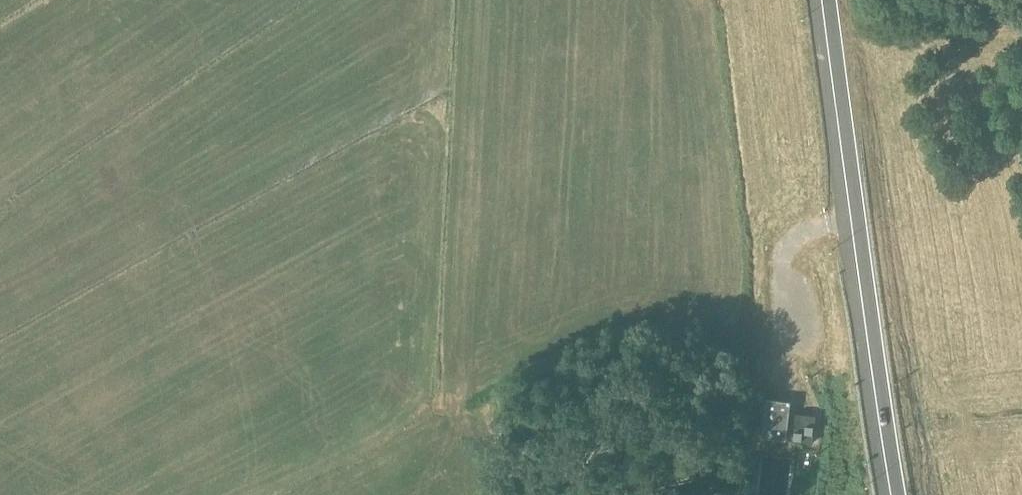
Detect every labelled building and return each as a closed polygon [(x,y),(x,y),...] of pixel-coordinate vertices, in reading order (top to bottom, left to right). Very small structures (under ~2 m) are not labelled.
[(813,442),(815,416),(797,414),(794,441),(813,442)]
